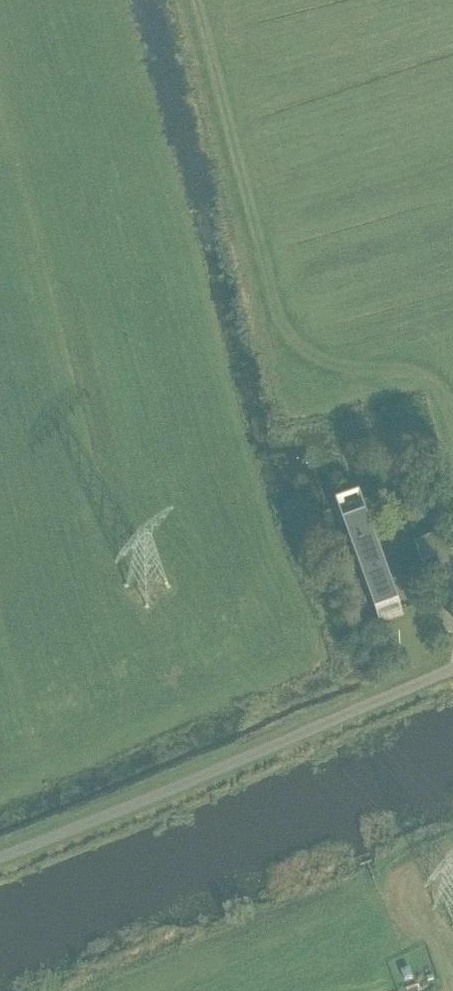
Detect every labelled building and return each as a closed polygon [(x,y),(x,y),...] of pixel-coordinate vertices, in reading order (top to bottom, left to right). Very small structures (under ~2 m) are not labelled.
[(404,618),(367,516),(343,525),(380,627),(404,618)] [(442,537),(438,539),(415,548),(423,568),(437,562),(439,566),(451,561),(442,537)]
